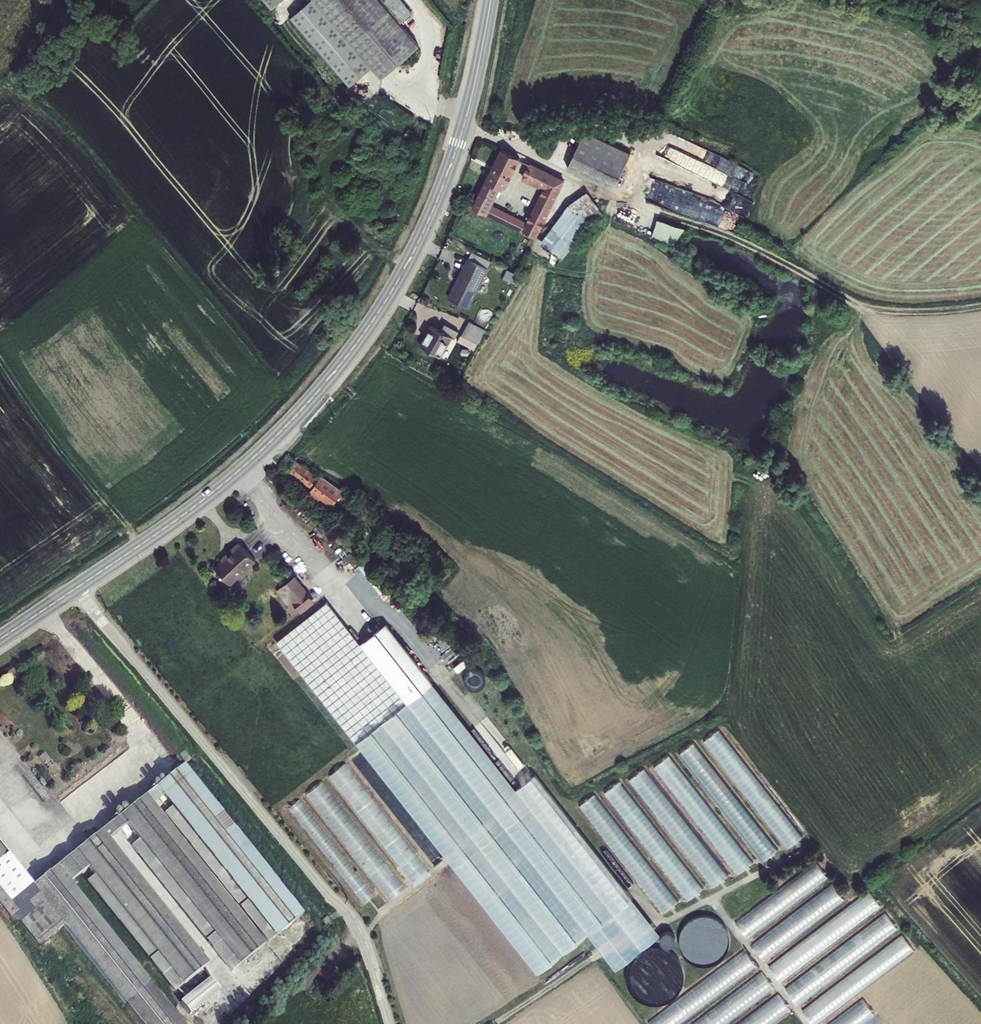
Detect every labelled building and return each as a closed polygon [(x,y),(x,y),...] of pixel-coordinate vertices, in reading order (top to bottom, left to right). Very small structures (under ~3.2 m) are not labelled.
[(271,9),(281,0),(263,0),(271,9)] [(382,79),(419,47),(399,24),(411,13),(399,0),(313,0),(382,79)] [(585,131),(567,167),(613,189),(631,154),(585,131)] [(534,240),(564,183),(531,166),(523,179),(543,189),(526,223),(490,205),(497,190),(501,190),(505,189),(520,160),(502,150),(472,209),(520,233),(534,240)] [(703,176),(748,192),(756,170),(711,154),(703,176)] [(544,247),(568,260),(599,203),(575,190),(544,247)] [(684,190),(677,209),(719,223),(718,225),(738,231),(742,218),(707,206),(703,217),(698,215),(700,207),(691,204),(694,193),(684,190)] [(676,246),(682,227),(657,219),(651,238),(676,246)] [(460,318),(481,279),(463,269),(442,308),(460,318)] [(477,349),(487,329),(469,320),(459,341),(477,349)] [(421,341),(428,345),(435,332),(427,328),(421,341)] [(462,361),(469,347),(452,339),(445,353),(462,361)] [(428,377),(442,351),(429,344),(426,350),(415,344),(405,365),(428,377)] [(314,504),(310,511),(327,522),(339,504),(317,489),(315,493),(286,472),(280,480),(310,501),(314,504)] [(305,507),(310,511),(314,504),(310,501),(305,507)] [(224,590),(251,567),(236,549),(221,562),(223,564),(211,574),(224,590)] [(291,587),(280,597),(288,607),(300,598),(291,587)] [(300,598),(288,607),(292,612),(303,602),(300,598)] [(303,602),(292,612),(297,619),(309,609),(303,602)] [(406,707),(324,610),(275,651),(358,748),(406,707)] [(465,676),(474,689),(487,680),(478,667),(465,676)] [(802,837),(724,727),(708,738),(787,848),(802,837)] [(753,864),(674,752),(659,763),(738,874),(753,864)] [(182,758),(177,762),(183,770),(188,766),(182,758)] [(411,845),(350,760),(333,772),(390,852),(399,845),(403,851),(411,845)] [(634,777),(713,887),(729,876),(649,765),(634,777)] [(25,922),(43,908),(135,1023),(173,1023),(160,1006),(146,989),(68,889),(86,874),(178,991),(203,971),(112,854),(130,839),(137,847),(235,971),(261,951),(157,819),(168,810),(175,818),(273,942),(297,922),(179,773),(30,890),(0,852),(0,891),(25,922)] [(325,779),(308,792),(355,852),(362,848),(359,844),(362,841),(370,851),(377,845),(325,779)] [(623,779),(609,790),(689,900),(712,883),(702,869),(694,875),(623,779)] [(779,849),(732,782),(716,793),(764,860),(779,849)] [(680,901),(598,792),(583,804),(665,912),(680,901)] [(295,804),(356,893),(365,887),(359,879),(362,878),(305,796),(295,804)] [(273,942),(175,818),(168,823),(266,948),(273,942)] [(235,971),(137,847),(130,852),(229,977),(235,971)] [(819,863),(737,921),(748,936),(830,878),(819,863)] [(178,991),(92,882),(86,887),(172,996),(178,991)] [(764,958),(847,901),(836,885),(754,942),(764,958)] [(781,980),(884,907),(873,892),(770,965),(781,980)] [(717,912),(679,926),(694,966),(732,952),(717,912)] [(797,1001),(901,930),(891,915),(786,986),(797,1001)] [(320,922),(324,928),(329,925),(325,919),(320,922)] [(670,930),(658,935),(664,947),(675,942),(670,930)] [(917,951),(906,936),(803,1009),(814,1023),(917,951)] [(759,967),(747,951),(649,1021),(651,1023),(678,1023),(759,967)] [(776,989),(764,973),(694,1023),(727,1023),(776,989)] [(215,996),(206,984),(176,1008),(185,1019),(215,996)] [(792,1010),(781,995),(741,1023),(772,1023),(792,1010)] [(829,1023),(864,1023),(877,1015),(866,999),(829,1023)]
